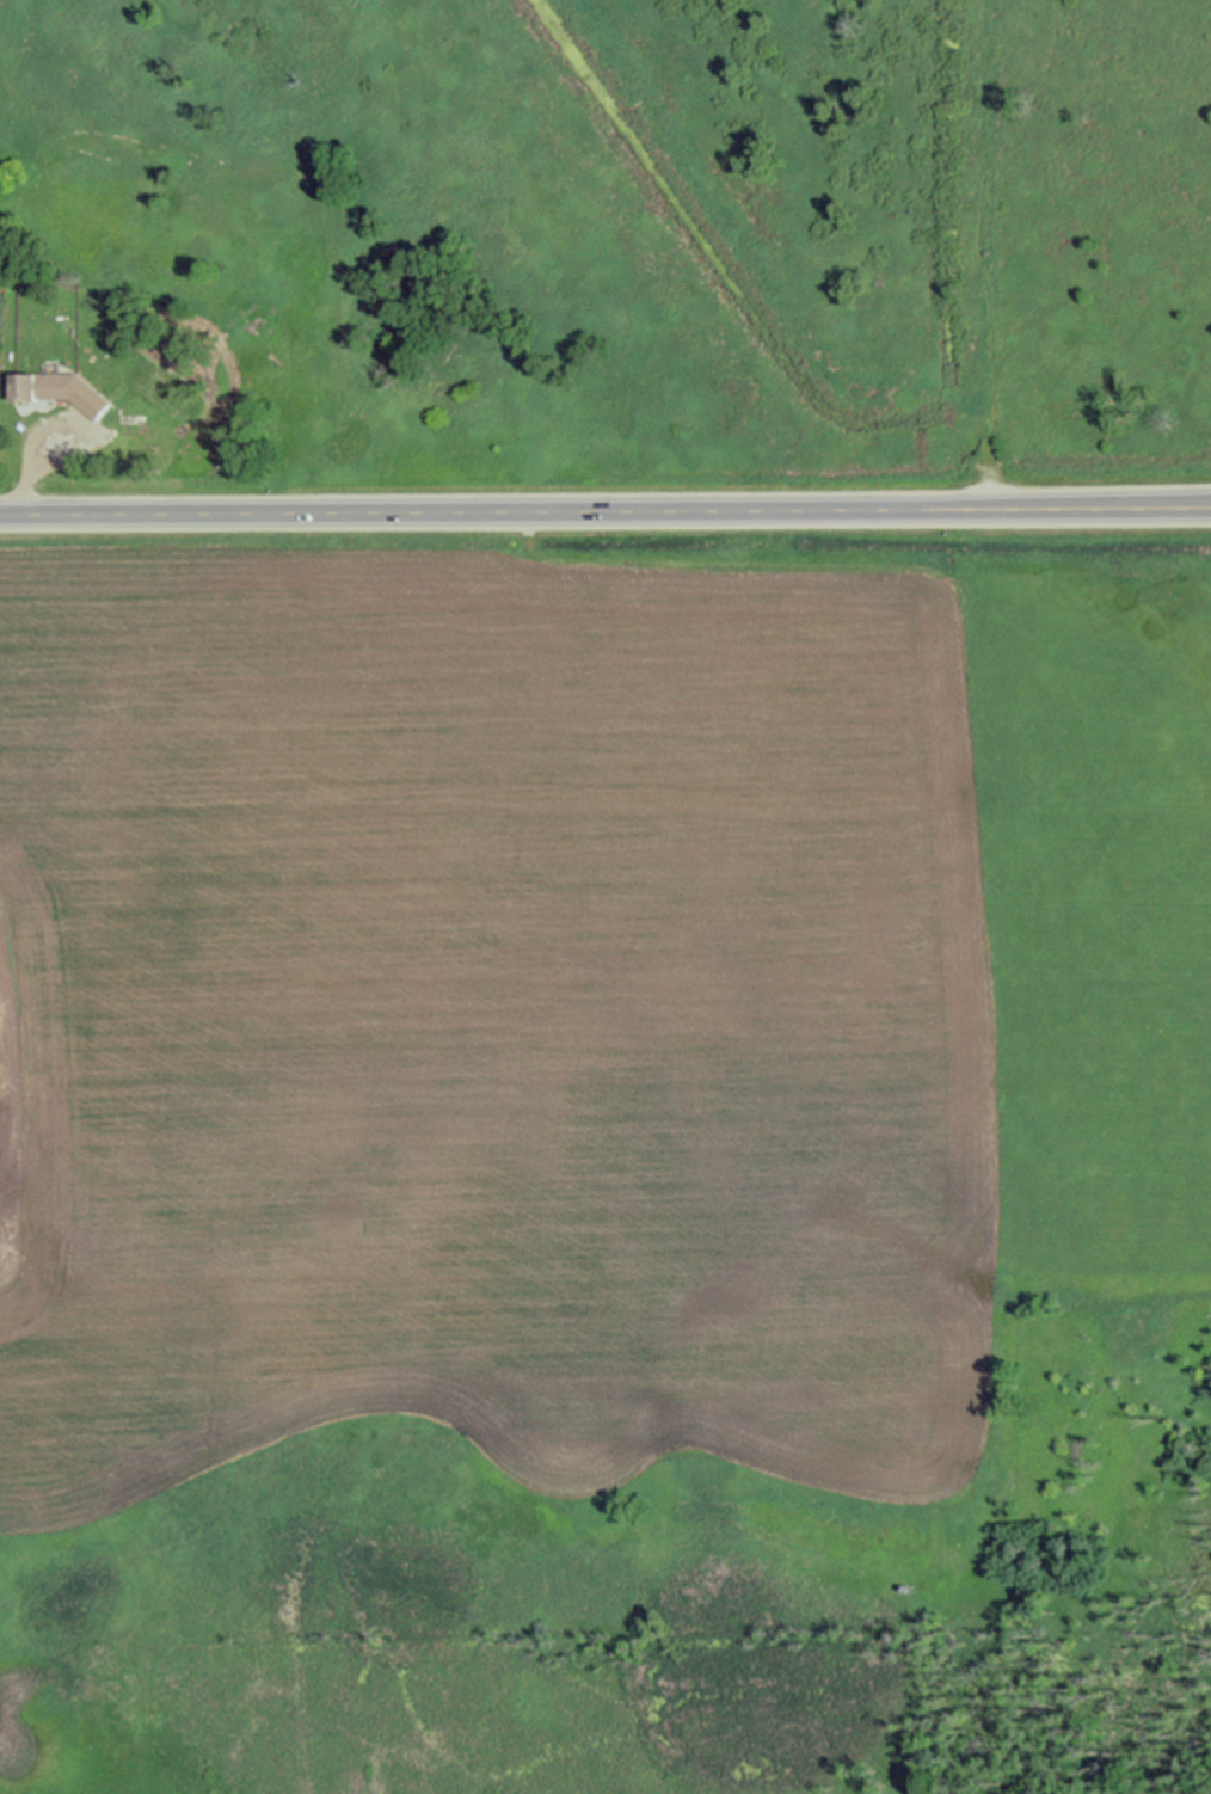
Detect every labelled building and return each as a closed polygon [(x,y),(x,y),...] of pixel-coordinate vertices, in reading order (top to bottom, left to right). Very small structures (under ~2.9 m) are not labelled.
[(136,345),(127,343),(133,322),(142,325),(136,345)] [(59,367),(59,375),(45,375),(45,365),(59,367)] [(73,375),(73,377),(76,375),(112,405),(97,423),(73,400),(44,400),(44,405),(19,404),(19,395),(14,395),(14,374),(45,375),(59,375),(73,375)] [(145,417),(118,417),(118,407),(145,408),(145,417)]
